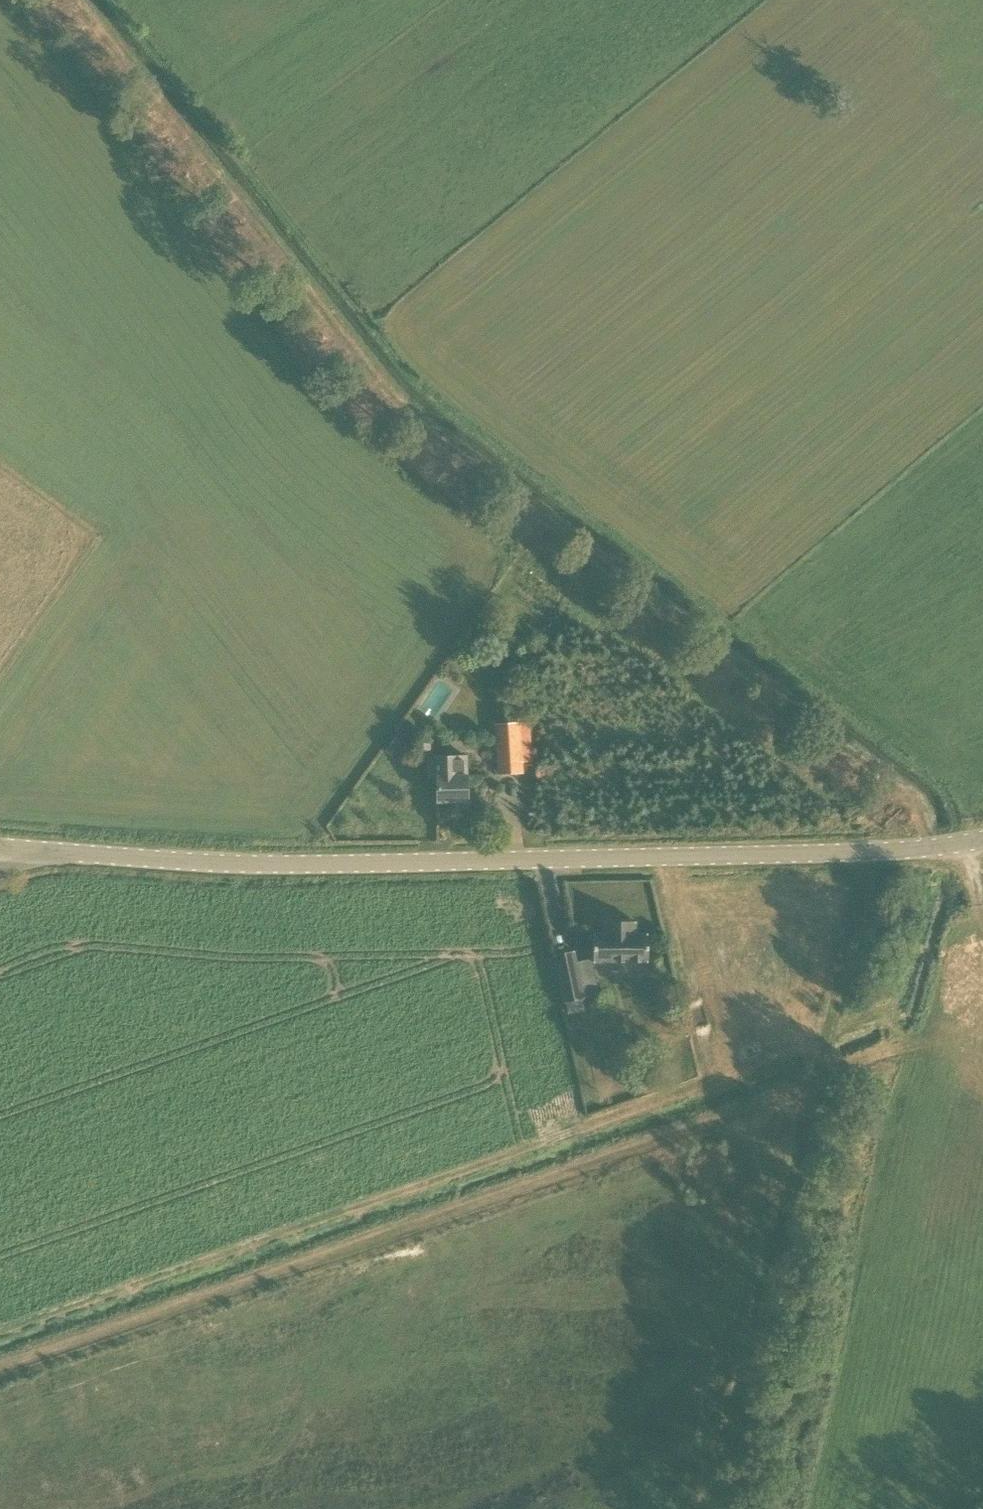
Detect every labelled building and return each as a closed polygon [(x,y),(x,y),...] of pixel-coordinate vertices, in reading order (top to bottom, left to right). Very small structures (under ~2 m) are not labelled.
[(529,723),(499,725),(497,725),(500,773),(521,772),(521,762),(531,761),(529,723)] [(427,777),(436,777),(437,802),(467,801),(467,775),(465,775),(465,757),(427,758),(427,777)] [(593,934),(593,962),(647,962),(647,934),(635,934),(635,921),(605,922),(605,934),(593,934)] [(584,1011),(581,999),(584,998),(574,951),(554,955),(567,1015),(584,1011)]
